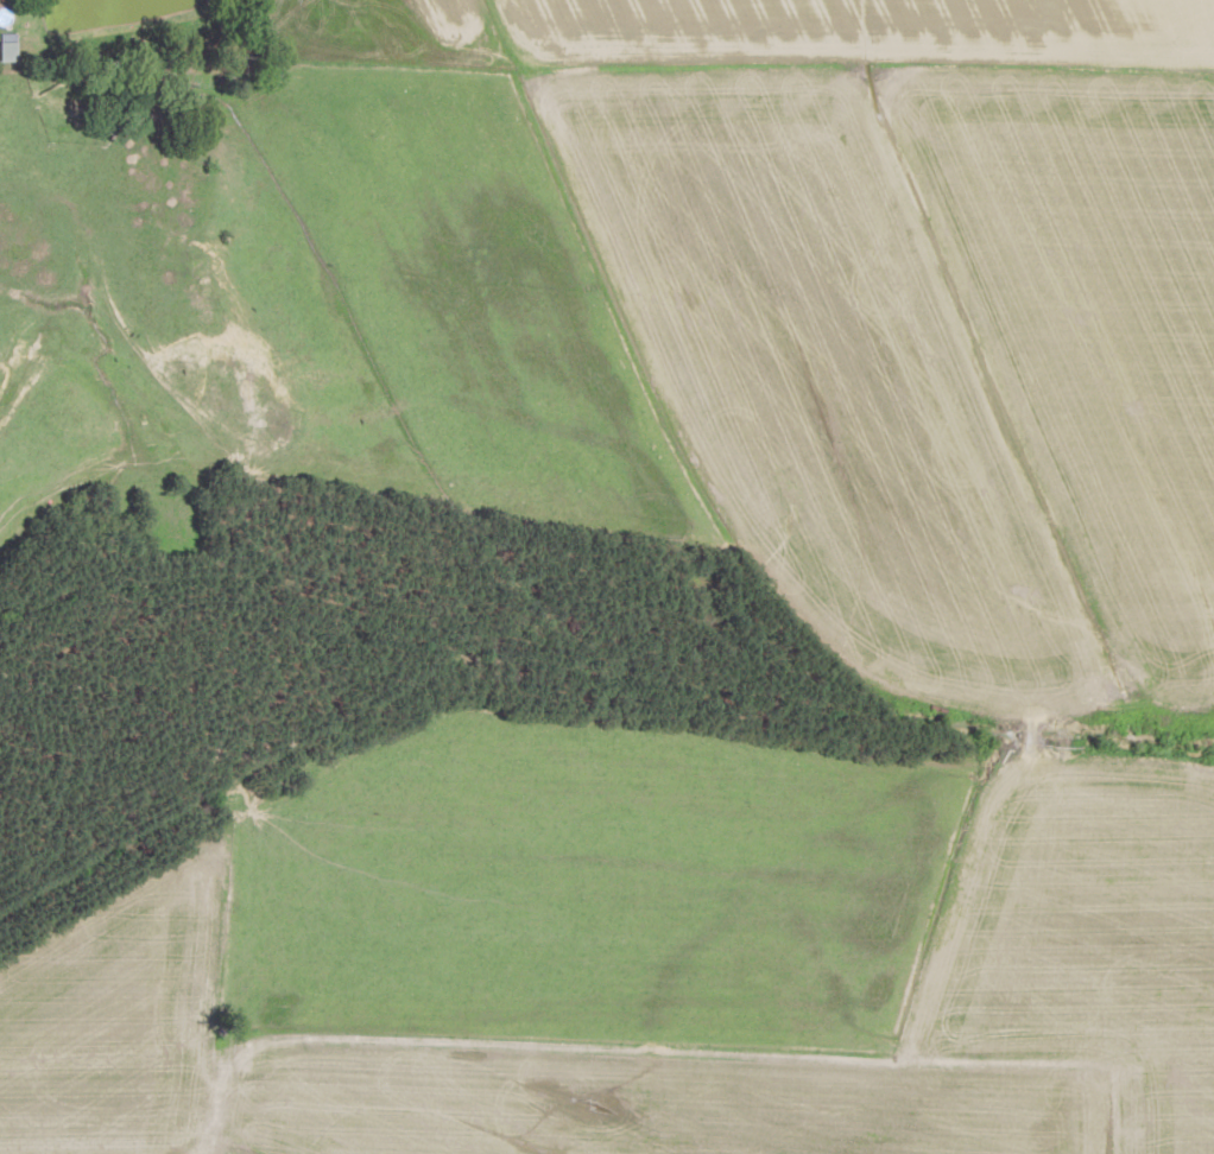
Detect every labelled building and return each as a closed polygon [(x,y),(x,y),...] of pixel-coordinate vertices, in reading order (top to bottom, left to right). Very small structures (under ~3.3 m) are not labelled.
[(21,60),(21,43),(5,43),(5,60),(21,60)]
